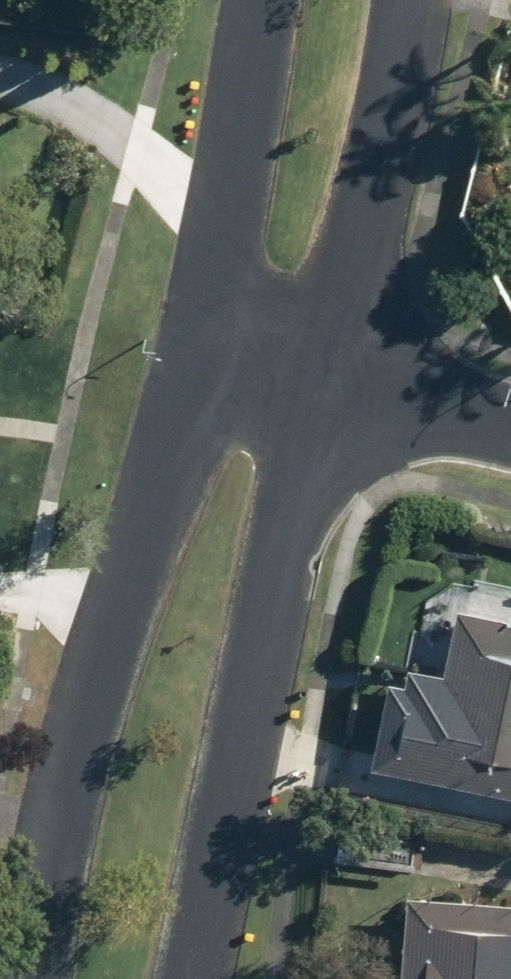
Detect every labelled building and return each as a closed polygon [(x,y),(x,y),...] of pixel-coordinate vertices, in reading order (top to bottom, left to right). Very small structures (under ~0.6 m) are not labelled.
[(464,603),(451,667),(420,661),(416,683),(400,679),(382,764),(510,790),(510,612),(464,603)] [(407,978),(510,978),(510,896),(415,888),(407,978)]
